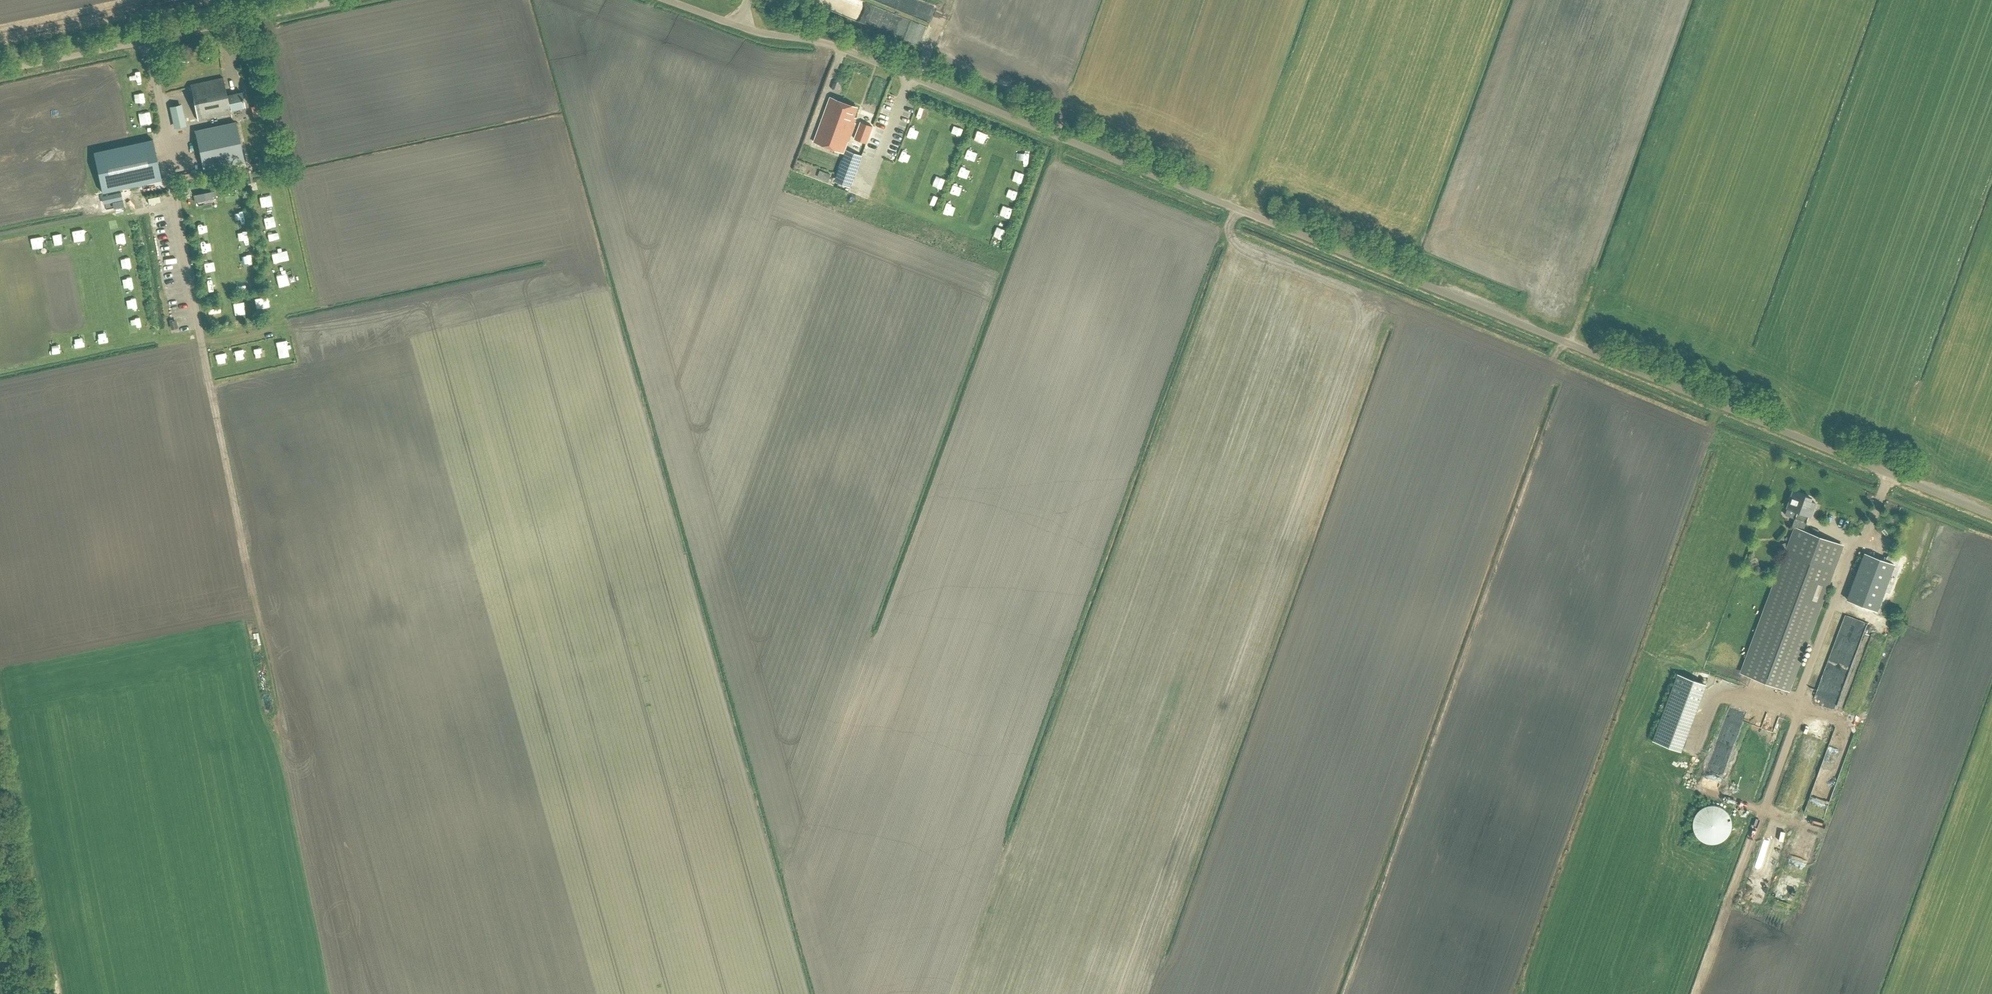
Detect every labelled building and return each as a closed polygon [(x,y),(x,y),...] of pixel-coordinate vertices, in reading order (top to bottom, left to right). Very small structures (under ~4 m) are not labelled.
[(198,120),(231,113),(231,110),(244,106),(241,91),(227,94),(223,76),(189,84),(198,120)] [(814,142),(845,154),(856,124),(854,123),(856,118),(854,117),(857,110),(830,99),(814,142)] [(257,116),(266,114),(264,104),(255,106),(257,116)] [(175,125),(185,123),(181,105),(171,108),(175,125)] [(195,129),(204,170),(244,162),(235,120),(195,129)] [(861,125),(855,140),(866,144),(873,129),(861,125)] [(155,136),(97,150),(105,188),(164,175),(155,136)] [(862,156),(847,150),(840,167),(855,173),(862,156)] [(855,173),(840,167),(836,179),(851,185),(855,173)] [(828,188),(830,181),(819,178),(817,185),(828,188)] [(200,251),(201,260),(211,260),(210,250),(200,251)] [(219,359),(220,369),(228,368),(227,358),(219,359)] [(1742,672),(1788,689),(1820,604),(1821,605),(1832,575),(1831,574),(1841,545),(1803,531),(1808,516),(1810,516),(1815,503),(1810,501),(1811,498),(1793,491),(1787,508),(1797,512),(1791,527),(1796,529),(1742,672)] [(1847,600),(1876,610),(1893,564),(1865,553),(1847,600)] [(1840,622),(1818,698),(1840,705),(1862,628),(1840,622)] [(1865,652),(1861,667),(1874,671),(1878,656),(1865,652)] [(1807,689),(1815,691),(1817,685),(1809,683),(1807,689)] [(1763,730),(1772,732),(1775,717),(1766,715),(1763,730)] [(1726,811),(1719,806),(1711,804),(1702,807),(1696,812),(1693,820),(1693,829),(1697,836),(1704,841),(1713,843),(1721,840),(1728,835),(1731,827),(1730,818),(1726,811)]
